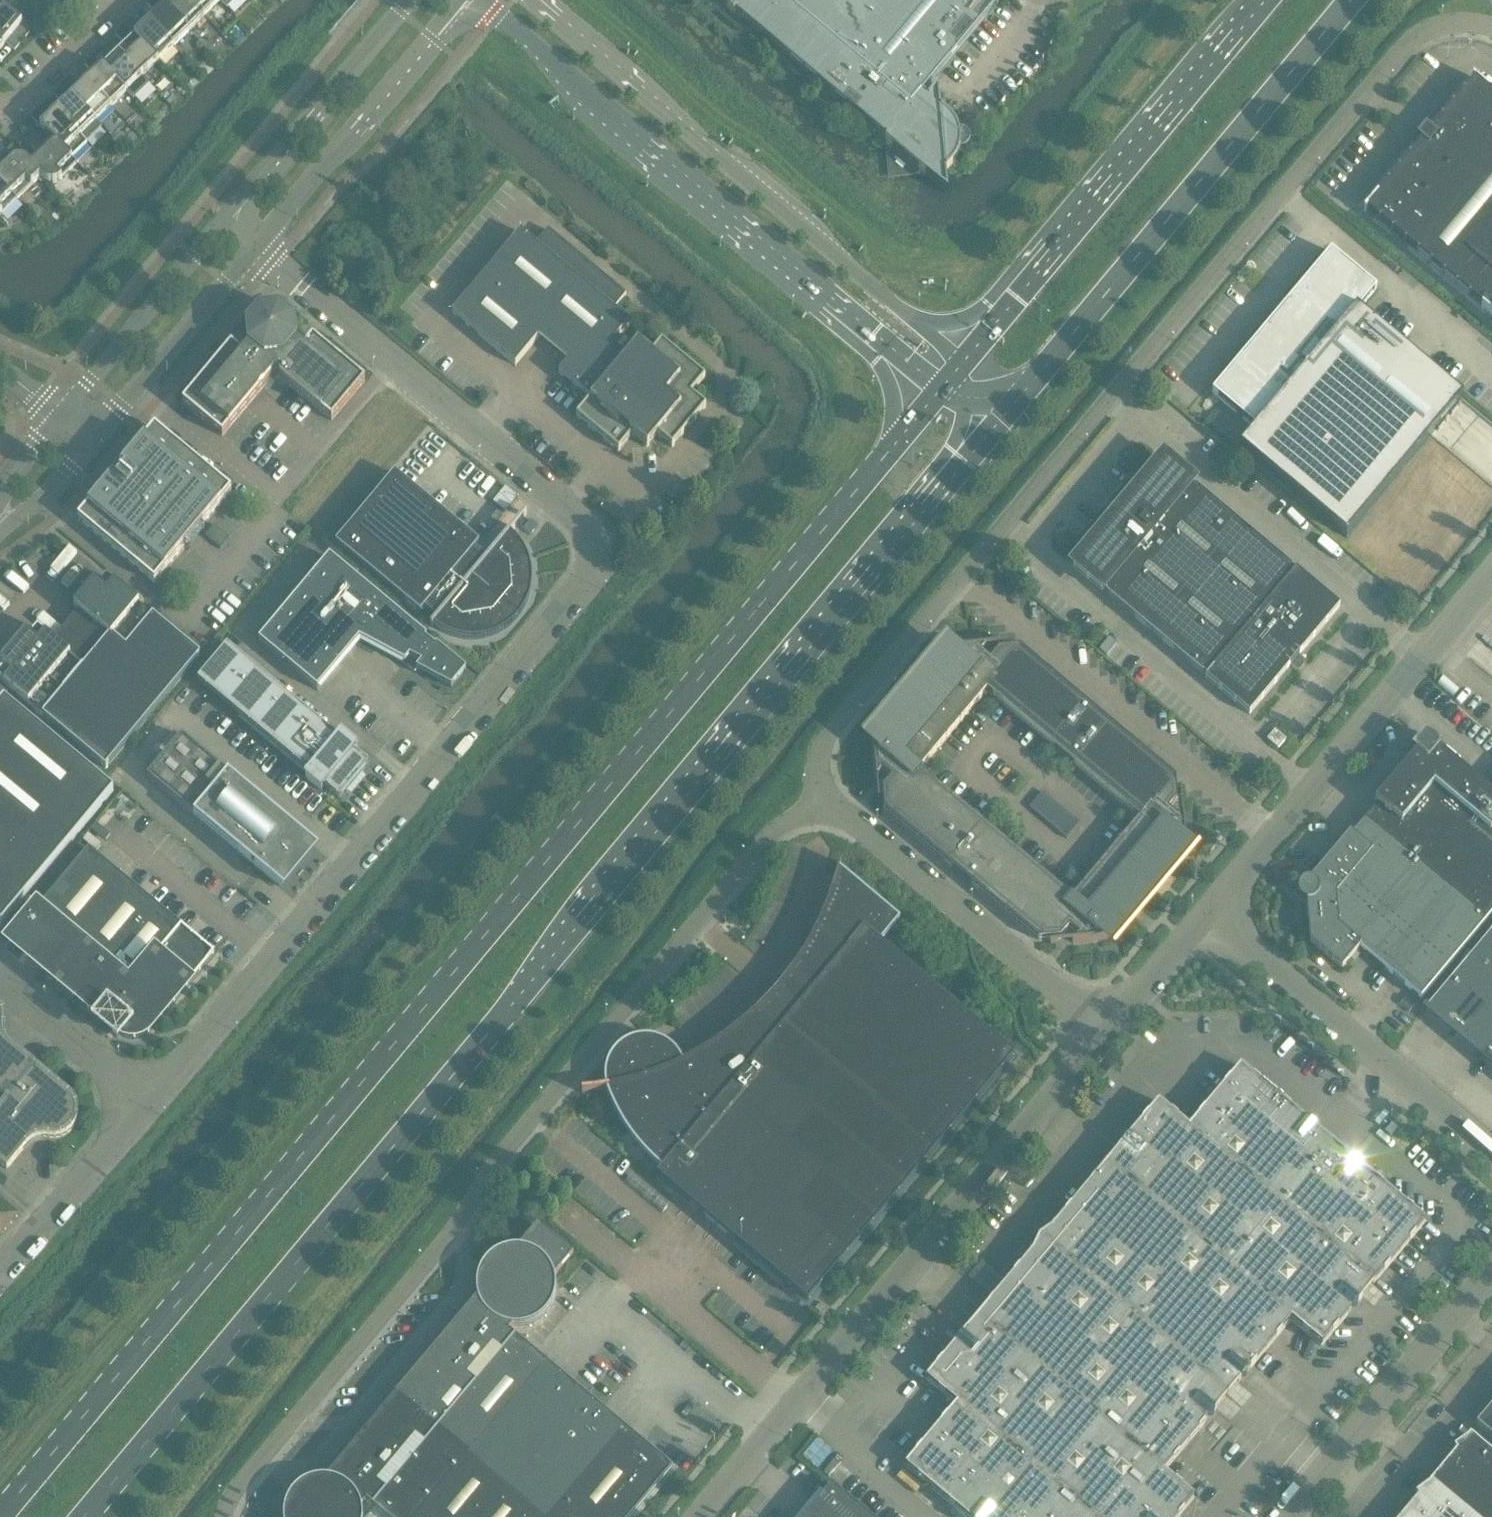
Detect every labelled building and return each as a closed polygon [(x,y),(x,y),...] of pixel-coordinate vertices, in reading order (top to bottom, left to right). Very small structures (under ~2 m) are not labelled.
[(162,4),(158,0),(152,0),(147,5),(153,12),(162,4)] [(188,0),(172,0),(165,7),(189,32),(205,17),(188,0)] [(218,0),(188,0),(205,17),(220,2),(218,0)] [(220,2),(227,9),(237,0),(218,0),(220,2)] [(997,5),(998,4),(993,0),(715,0),(734,15),(735,14),(886,140),(885,142),(948,194),(946,172),(955,161),(957,157),(959,153),(960,148),(961,143),(962,143),(964,141),(964,139),(964,137),(963,136),(962,135),(960,134),(959,133),(958,129),(956,125),(954,121),(951,118),(948,115),(940,109),(938,86),(928,99),(923,94),(997,5)] [(189,32),(165,7),(149,22),(174,47),(189,32)] [(32,32),(5,10),(0,15),(0,51),(6,44),(15,52),(32,32)] [(139,26),(133,19),(124,27),(130,34),(139,26)] [(174,47),(149,22),(134,37),(158,62),(174,47)] [(122,42),(130,34),(124,27),(116,36),(122,42)] [(158,62),(134,37),(118,52),(143,77),(158,62)] [(99,64),(108,56),(101,49),(93,57),(99,64)] [(143,77),(118,52),(103,67),(134,99),(149,85),(142,77),(143,77)] [(91,72),(99,64),(93,57),(84,66),(91,72)] [(134,99),(103,67),(87,82),(111,107),(127,92),(134,100),(134,99)] [(1473,78),(1471,80),(1473,81),(1429,133),(1427,132),(1419,141),(1421,143),(1363,211),(1365,213),(1367,211),(1491,317),(1491,94),(1473,78)] [(68,94),(77,86),(70,79),(62,88),(68,94)] [(72,97),(96,122),(111,107),(87,82),(72,97)] [(60,102),(68,94),(62,88),(53,96),(60,102)] [(96,122),(72,97),(56,112),(86,143),(101,128),(96,122)] [(37,124),(46,116),(39,109),(31,118),(37,124)] [(87,145),(86,143),(56,112),(41,127),(65,153),(65,152),(72,159),(87,145)] [(77,164),(72,159),(65,152),(65,153),(41,127),(40,128),(47,135),(24,158),(23,158),(47,183),(49,184),(52,184),(55,183),(58,182),(61,181),(77,164)] [(24,158),(13,146),(0,158),(0,183),(17,200),(41,178),(44,181),(47,183),(23,158),(24,158)] [(0,183),(0,217),(0,216),(17,200),(0,183)] [(614,311),(626,296),(548,231),(535,245),(520,232),(452,314),(515,367),(545,330),(575,355),(558,374),(590,400),(576,417),(618,453),(632,436),(647,449),(657,436),(672,449),(706,408),(691,396),(705,379),(661,343),(651,355),(638,344),(631,351),(616,339),(629,323),(614,311)] [(1376,290),(1330,252),(1212,394),(1255,430),(1239,449),(1347,539),(1464,401),(1358,312),(1376,290)] [(365,382),(313,338),(303,350),(295,343),(296,343),(294,323),(279,310),(269,311),(275,374),(332,422),(365,382)] [(222,437),(275,374),(269,311),(259,312),(246,327),(248,347),(249,348),(243,355),(231,345),(182,404),(222,437)] [(154,584),(231,492),(155,428),(120,469),(125,473),(117,482),(112,478),(78,520),(154,584)] [(1339,608),(1163,460),(1121,510),(1117,507),(1112,514),(1115,516),(1073,567),(1249,715),(1292,665),(1295,667),(1300,661),(1297,658),(1339,608)] [(475,550),(479,545),(395,475),(395,474),(336,545),(420,615),(424,610),(436,620),(430,626),(432,628),(433,627),(439,631),(446,634),(452,637),(459,639),(466,640),(473,641),(480,640),(487,639),(494,636),(501,633),(507,629),(512,625),(517,620),(518,620),(518,619),(523,613),(526,607),(529,600),(531,593),(532,586),(532,579),(532,572),(530,565),(528,558),(525,551),(521,545),(516,540),(511,535),(515,529),(513,527),(486,559),(475,550)] [(427,639),(330,558),(259,642),(317,691),(359,641),(405,665),(415,674),(417,672),(451,690),(466,672),(436,647),(435,649),(425,641),(427,639)] [(200,656),(182,641),(107,578),(99,587),(94,583),(74,608),(79,612),(66,627),(160,705),(200,656)] [(66,627),(53,642),(38,629),(30,638),(26,634),(0,665),(0,666),(4,669),(0,674),(0,681),(106,770),(160,705),(66,627)] [(338,740),(277,689),(227,647),(198,682),(239,716),(309,775),(306,779),(322,792),(325,788),(339,800),(369,765),(354,753),(358,749),(341,736),(338,740)] [(887,713),(872,732),(876,778),(877,778),(877,777),(882,771),(891,779),(882,790),(884,811),(951,868),(985,827),(935,784),(924,776),(926,774),(925,768),(924,766),(932,756),(974,706),(983,696),(984,697),(991,697),(992,695),(1002,704),(1053,746),(1082,712),(1084,714),(1089,708),(1089,709),(1090,708),(1086,704),(1070,692),(1020,649),(999,651),(990,661),(980,654),(985,649),(985,648),(986,648),(986,647),(940,651),(896,703),(887,713)] [(3,699),(0,703),(0,839),(44,876),(114,792),(3,699)] [(1006,844),(972,884),(1039,941),(1060,940),(1069,929),(1078,937),(1074,942),(1072,942),(1072,943),(1073,943),(1119,939),(1119,938),(1118,938),(1134,919),(1142,909),(1186,857),(1186,859),(1187,859),(1183,812),(1182,812),(1182,813),(1177,819),(1168,811),(1177,800),(1175,779),(1175,778),(1126,737),(1125,737),(1124,737),(1109,724),(1105,721),(1104,721),(1104,722),(1100,727),(1102,729),(1073,763),(1124,806),(1134,814),(1133,816),(1133,822),(1135,824),(1127,834),(1085,884),(1076,894),(1074,893),(1068,893),(1067,895),(1056,886),(1006,844)] [(1286,740),(1275,731),(1267,740),(1278,749),(1286,740)] [(1491,914),(1491,789),(1488,794),(1438,752),(1441,749),(1424,735),(1410,752),(1414,756),(1374,804),(1377,806),(1353,835),(1350,833),(1310,880),(1308,880),(1306,880),(1303,881),(1301,882),(1300,884),(1298,886),(1297,888),(1297,891),(1297,893),(1298,895),(1299,898),(1301,900),(1304,902),(1306,902),(1310,943),(1342,970),(1360,948),(1421,999),(1491,914)] [(315,848),(182,737),(147,778),(280,889),(315,848)] [(0,839),(0,925),(1,926),(44,876),(0,839)] [(214,954),(197,940),(89,850),(23,929),(69,967),(56,983),(103,1022),(100,1025),(117,1039),(120,1036),(123,1038),(127,1040),(131,1040),(135,1040),(139,1039),(142,1038),(146,1036),(149,1033),(214,954)] [(808,1303),(1015,1057),(881,944),(900,921),(839,870),(840,864),(839,864),(836,875),(833,886),(830,897),(826,908),(822,918),(817,929),(811,940),(805,951),(798,962),(791,972),(783,982),(776,991),(769,999),(761,1007),(753,1015),(745,1022),(737,1029),(728,1036),(720,1042),(711,1048),(702,1053),(692,1059),(683,1064),(681,1060),(679,1056),(677,1053),(674,1050),(671,1047),(668,1045),(664,1043),(661,1041),(657,1040),(654,1039),(650,1039),(646,1038),(642,1038),(637,1039),(633,1040),(629,1042),(625,1043),(621,1046),(618,1048),(615,1052),(612,1056),(610,1060),(608,1064),(607,1069),(606,1074),(605,1079),(605,1084),(605,1088),(606,1093),(607,1098),(609,1103),(611,1107),(613,1111),(616,1115),(619,1119),(624,1127),(629,1135),(635,1143),(641,1150),(647,1157),(654,1164),(661,1170),(656,1176),(808,1303)] [(1489,935),(1427,1010),(1491,1065),(1491,938),(1489,935)] [(1348,1315),(1358,1303),(1426,1222),(1360,1167),(1358,1161),(1352,1160),(1314,1129),(1312,1123),(1307,1122),(1240,1067),(1189,1128),(1158,1102),(1128,1138),(1123,1140),(1122,1145),(1052,1229),(1039,1238),(1032,1253),(962,1336),(956,1338),(955,1344),(925,1380),(956,1405),(905,1467),(965,1516),(1179,1516),(1195,1498),(1164,1472),(1214,1412),(1240,1381),(1291,1321),(1321,1347),(1348,1315)] [(477,1298),(395,1396),(438,1431),(515,1338),(509,1333),(513,1328),(517,1328),(521,1328),(525,1327),(529,1326),(532,1324),(536,1323),(539,1320),(543,1318),(545,1315),(548,1312),(550,1309),(552,1305),(554,1301),(555,1298),(556,1294),(556,1290),(556,1286),(556,1282),(555,1278),(573,1256),(538,1226),(519,1248),(515,1248),(511,1248),(507,1249),(503,1250),(500,1252),(496,1253),(493,1255),(490,1258),(487,1261),(484,1264),(482,1267),(480,1271),(479,1274),(477,1278),(477,1282),(476,1286),(476,1290),(477,1294),(477,1298)] [(469,1457),(547,1365),(515,1338),(438,1431),(469,1457)] [(500,1484),(578,1391),(547,1365),(469,1457),(500,1484)] [(625,1430),(578,1391),(500,1484),(540,1516),(552,1516),(625,1430)] [(362,1508),(366,1503),(373,1508),(438,1431),(395,1396),(326,1478),(322,1478),(318,1478),(314,1479),(311,1480),(307,1481),(303,1483),(300,1485),(297,1488),(294,1491),(291,1494),(289,1497),(287,1500),(286,1504),(284,1508),(284,1512),(283,1516),(363,1516),(363,1512),(362,1508)] [(1476,1425),(1491,1438),(1491,1406),(1476,1425)] [(664,1480),(673,1470),(625,1430),(552,1516),(633,1516),(664,1480)] [(469,1457),(438,1431),(373,1508),(383,1516),(419,1516),(469,1457)] [(1470,1436),(1468,1438),(1454,1448),(1456,1452),(1431,1481),(1474,1516),(1491,1516),(1491,1454),(1470,1436)] [(500,1484),(469,1457),(419,1516),(472,1516),(500,1484)] [(1431,1481),(1429,1484),(1415,1494),(1418,1498),(1402,1516),(1474,1516),(1431,1481)] [(500,1484),(472,1516),(540,1516),(500,1484)] [(831,1486),(805,1516),(868,1516),(831,1486)]
